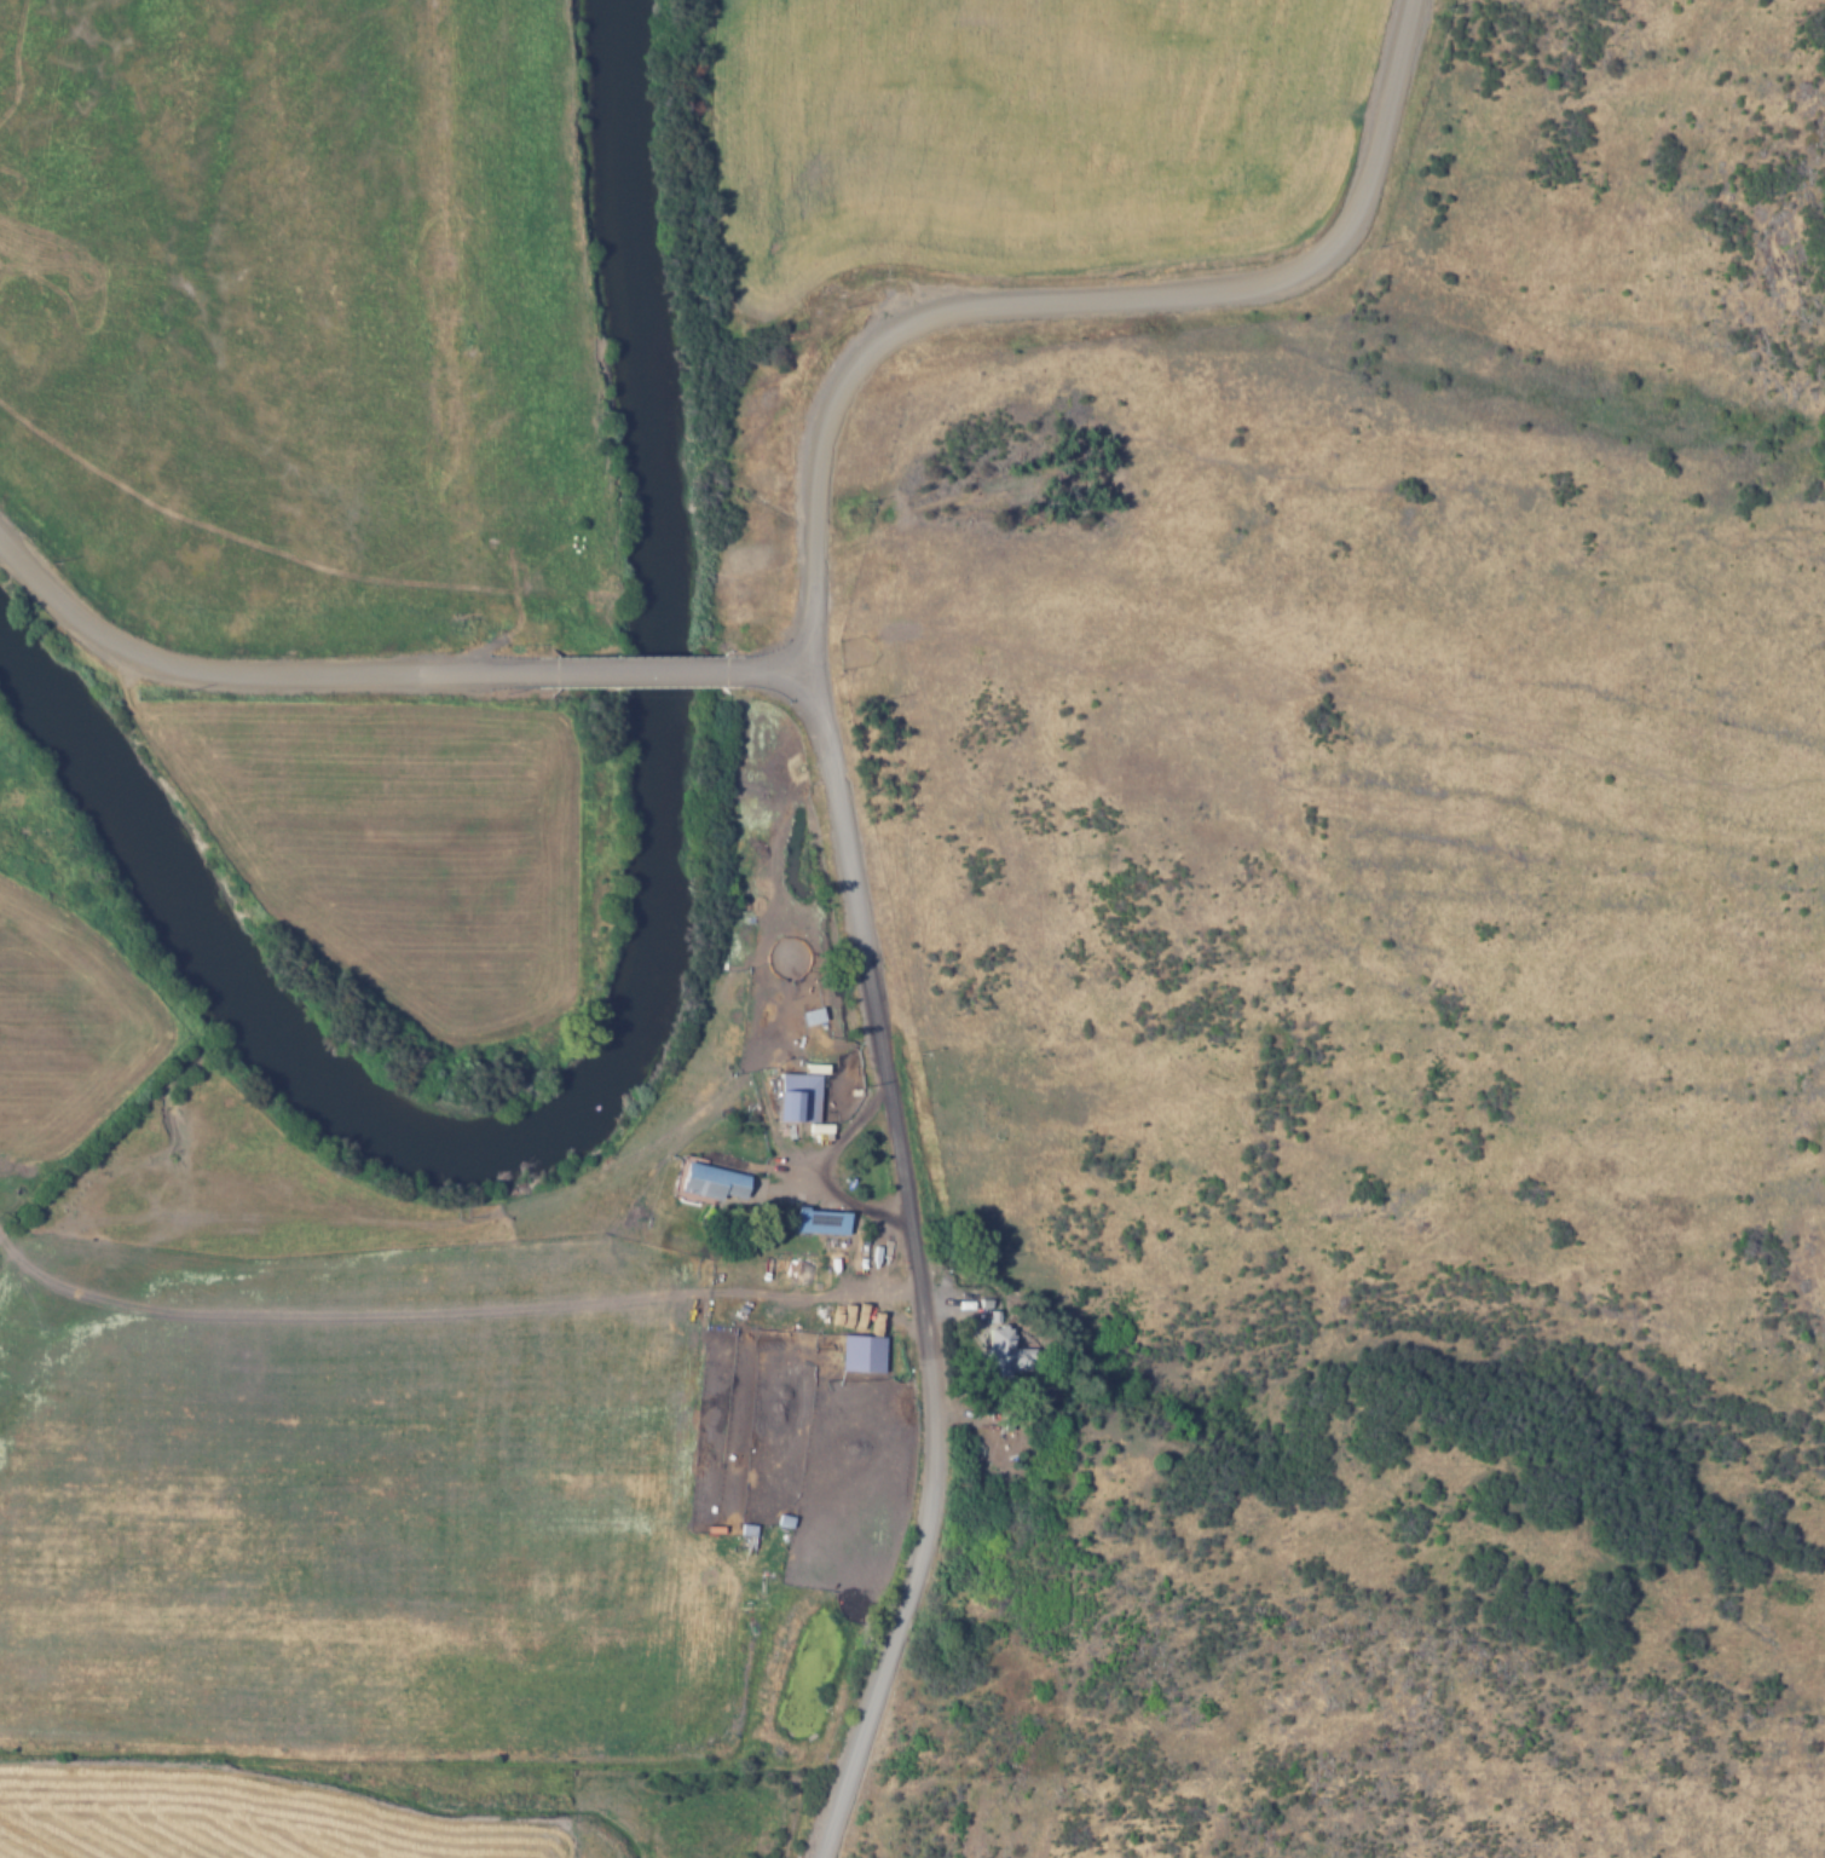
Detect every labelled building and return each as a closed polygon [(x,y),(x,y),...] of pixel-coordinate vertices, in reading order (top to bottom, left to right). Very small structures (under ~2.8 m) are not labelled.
[(779,1121),(819,1121),(819,1073),(779,1073),(779,1121)] [(742,1203),(749,1171),(679,1157),(673,1189),(742,1203)] [(848,1210),(794,1210),(794,1232),(848,1232),(848,1210)] [(1013,1347),(1014,1325),(987,1325),(986,1373),(1036,1374),(1037,1348),(1013,1347)] [(885,1334),(842,1333),(841,1370),(884,1371),(885,1334)] [(756,1549),(756,1523),(740,1523),(740,1549),(756,1549)]
